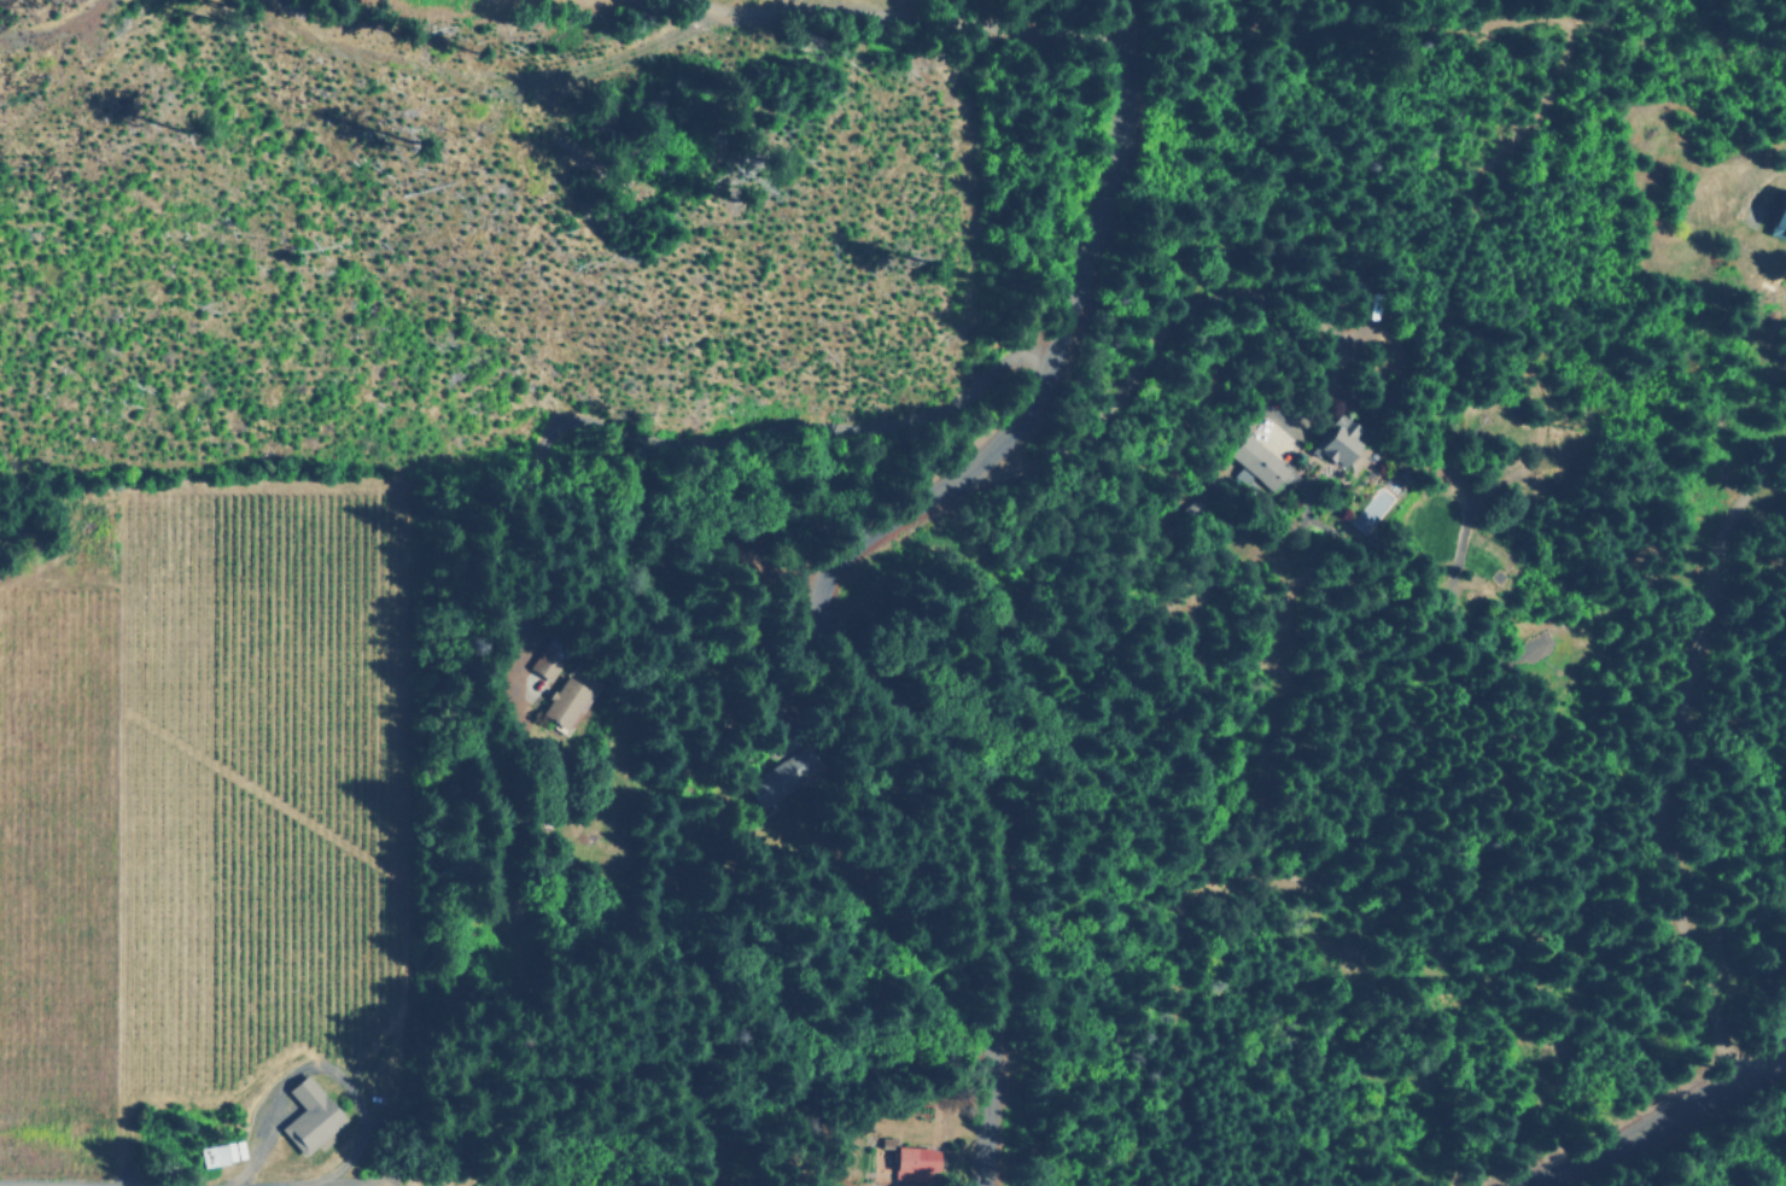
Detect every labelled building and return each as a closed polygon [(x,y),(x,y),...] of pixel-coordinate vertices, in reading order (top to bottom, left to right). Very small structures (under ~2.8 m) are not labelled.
[(1774,189),(1765,226),(1784,231),(1782,239),(1785,240),(1785,192),(1774,189)] [(1337,414),(1311,453),(1338,471),(1364,432),(1337,414)] [(1234,475),(1251,491),(1259,482),(1268,490),(1286,471),(1246,434),(1228,454),(1241,467),(1234,475)] [(526,668),(545,683),(561,663),(543,648),(526,668)] [(536,714),(563,733),(591,694),(563,675),(536,714)] [(764,811),(797,784),(777,759),(744,786),(764,811)] [(275,1128),(297,1156),(341,1122),(303,1074),(283,1090),(298,1110),(275,1128)] [(200,1147),(203,1167),(247,1160),(244,1141),(200,1147)] [(931,1177),(932,1148),(889,1147),(889,1176),(931,1177)]
